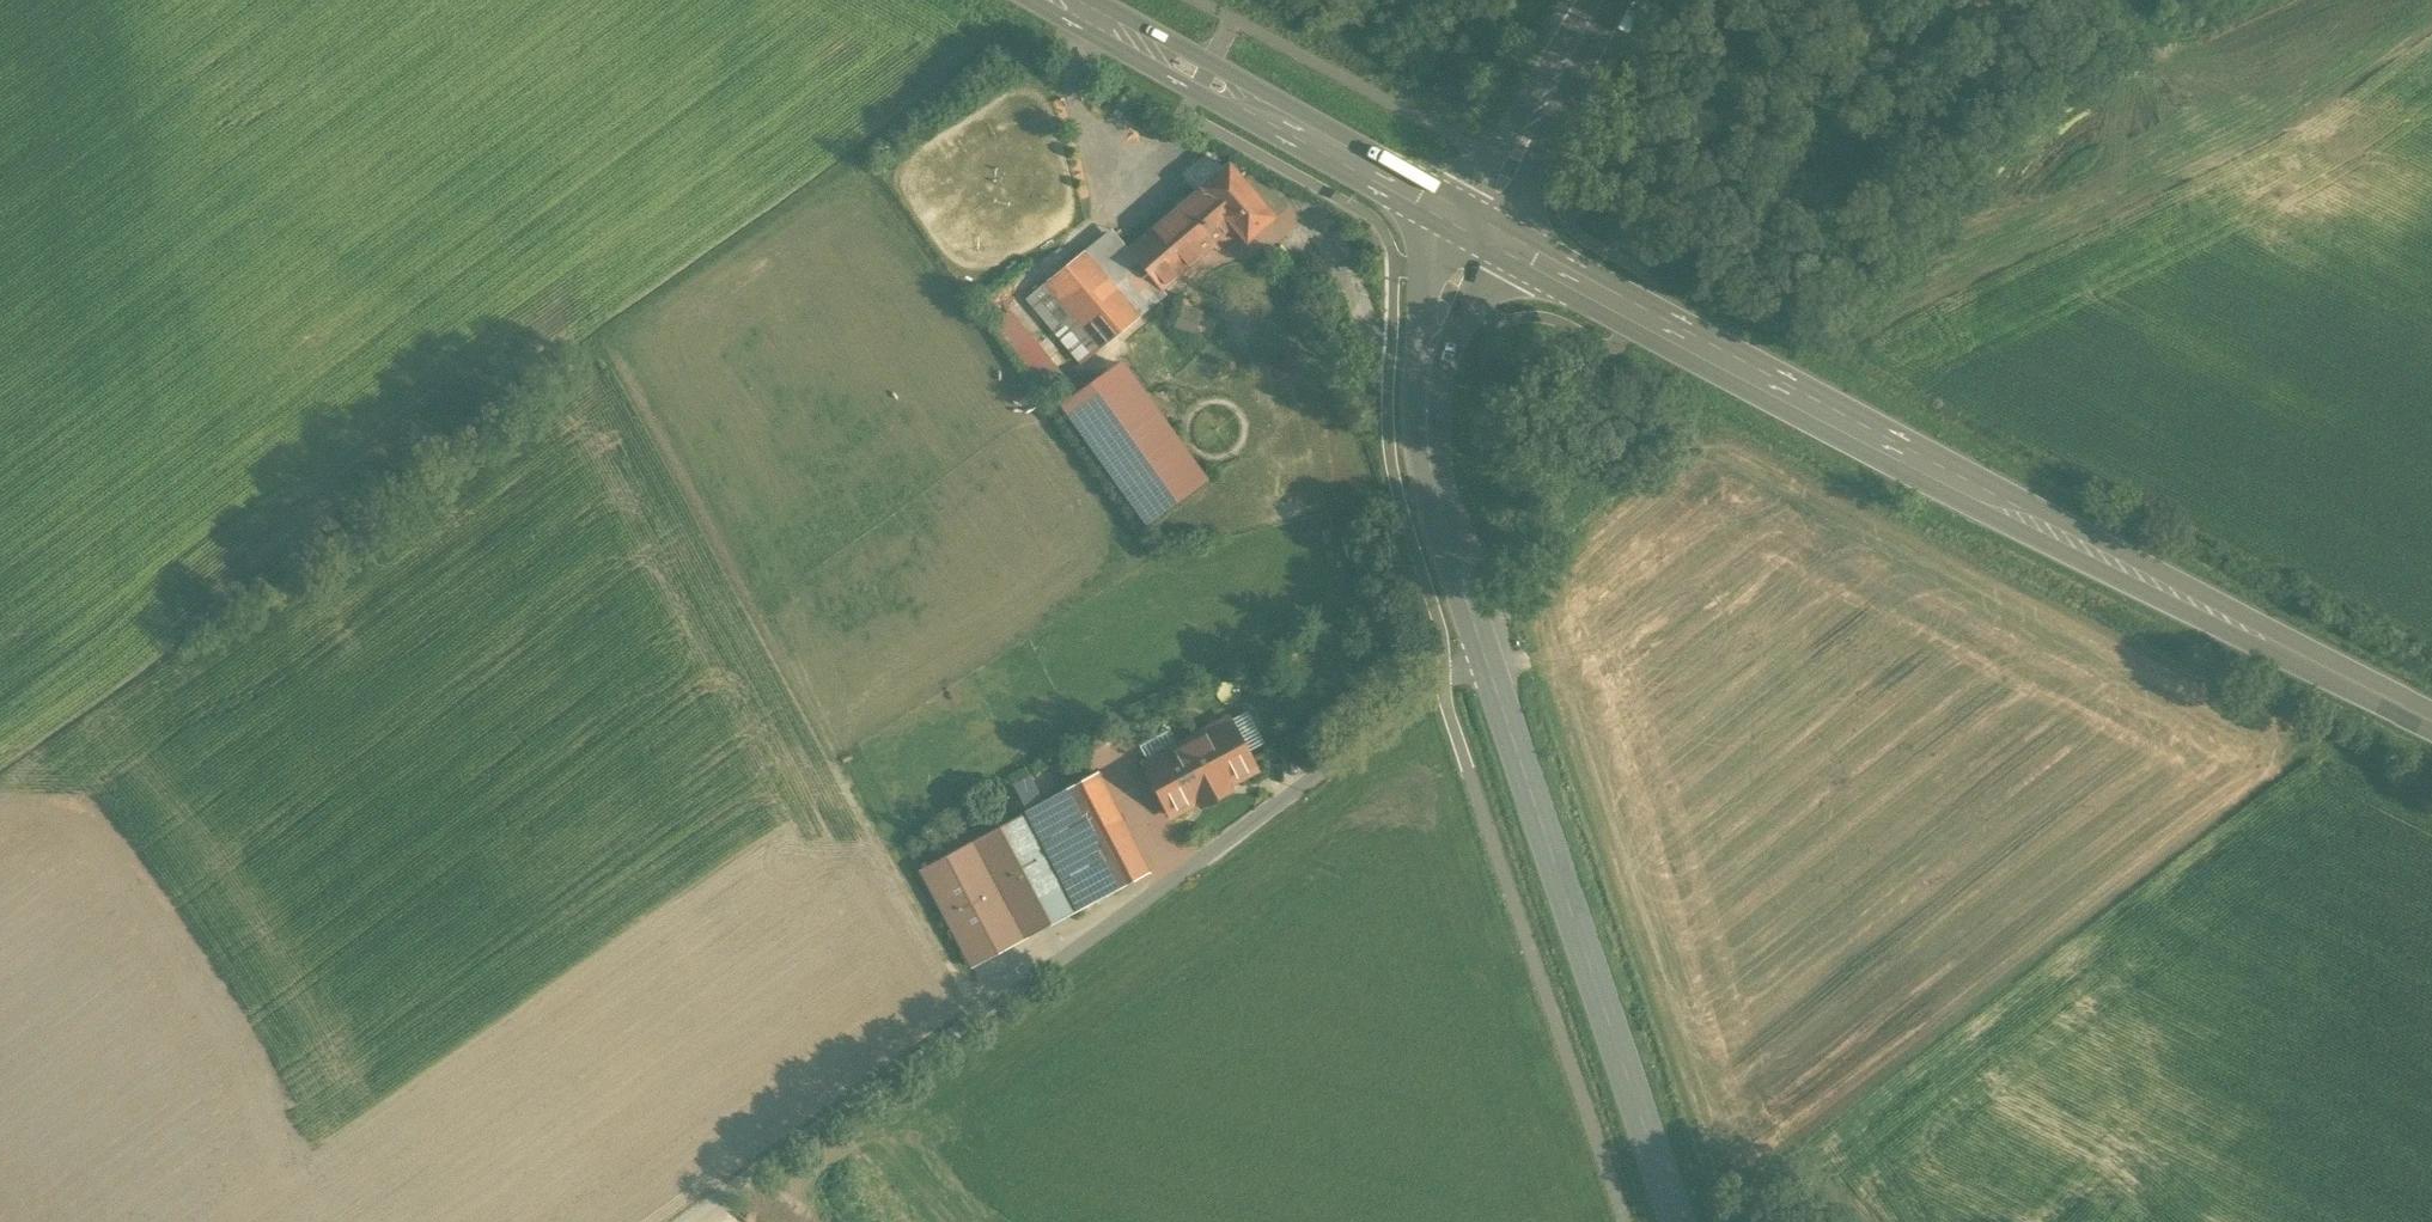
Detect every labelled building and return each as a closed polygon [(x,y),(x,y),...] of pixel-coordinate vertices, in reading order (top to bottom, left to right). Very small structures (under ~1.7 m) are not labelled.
[(1200,189),(1222,171),(1211,158),(1190,177),(1200,189)] [(1200,189),(1128,251),(1160,288),(1231,227),(1246,244),(1274,219),(1228,165),(1222,171),(1200,189)] [(1100,349),(1139,316),(1084,251),(1045,284),(1096,344),(1100,349)] [(1096,344),(1045,284),(1027,299),(1078,359),(1096,344)] [(1044,383),(1062,368),(1008,307),(990,323),(1044,383)] [(1204,480),(1120,363),(1062,405),(1146,522),(1204,480)] [(1256,771),(1226,715),(1141,760),(1171,816),(1256,771)] [(1154,858),(1104,763),(927,856),(978,951),(1154,858)] [(736,1209),(724,1221),(751,1221),(736,1209)]
